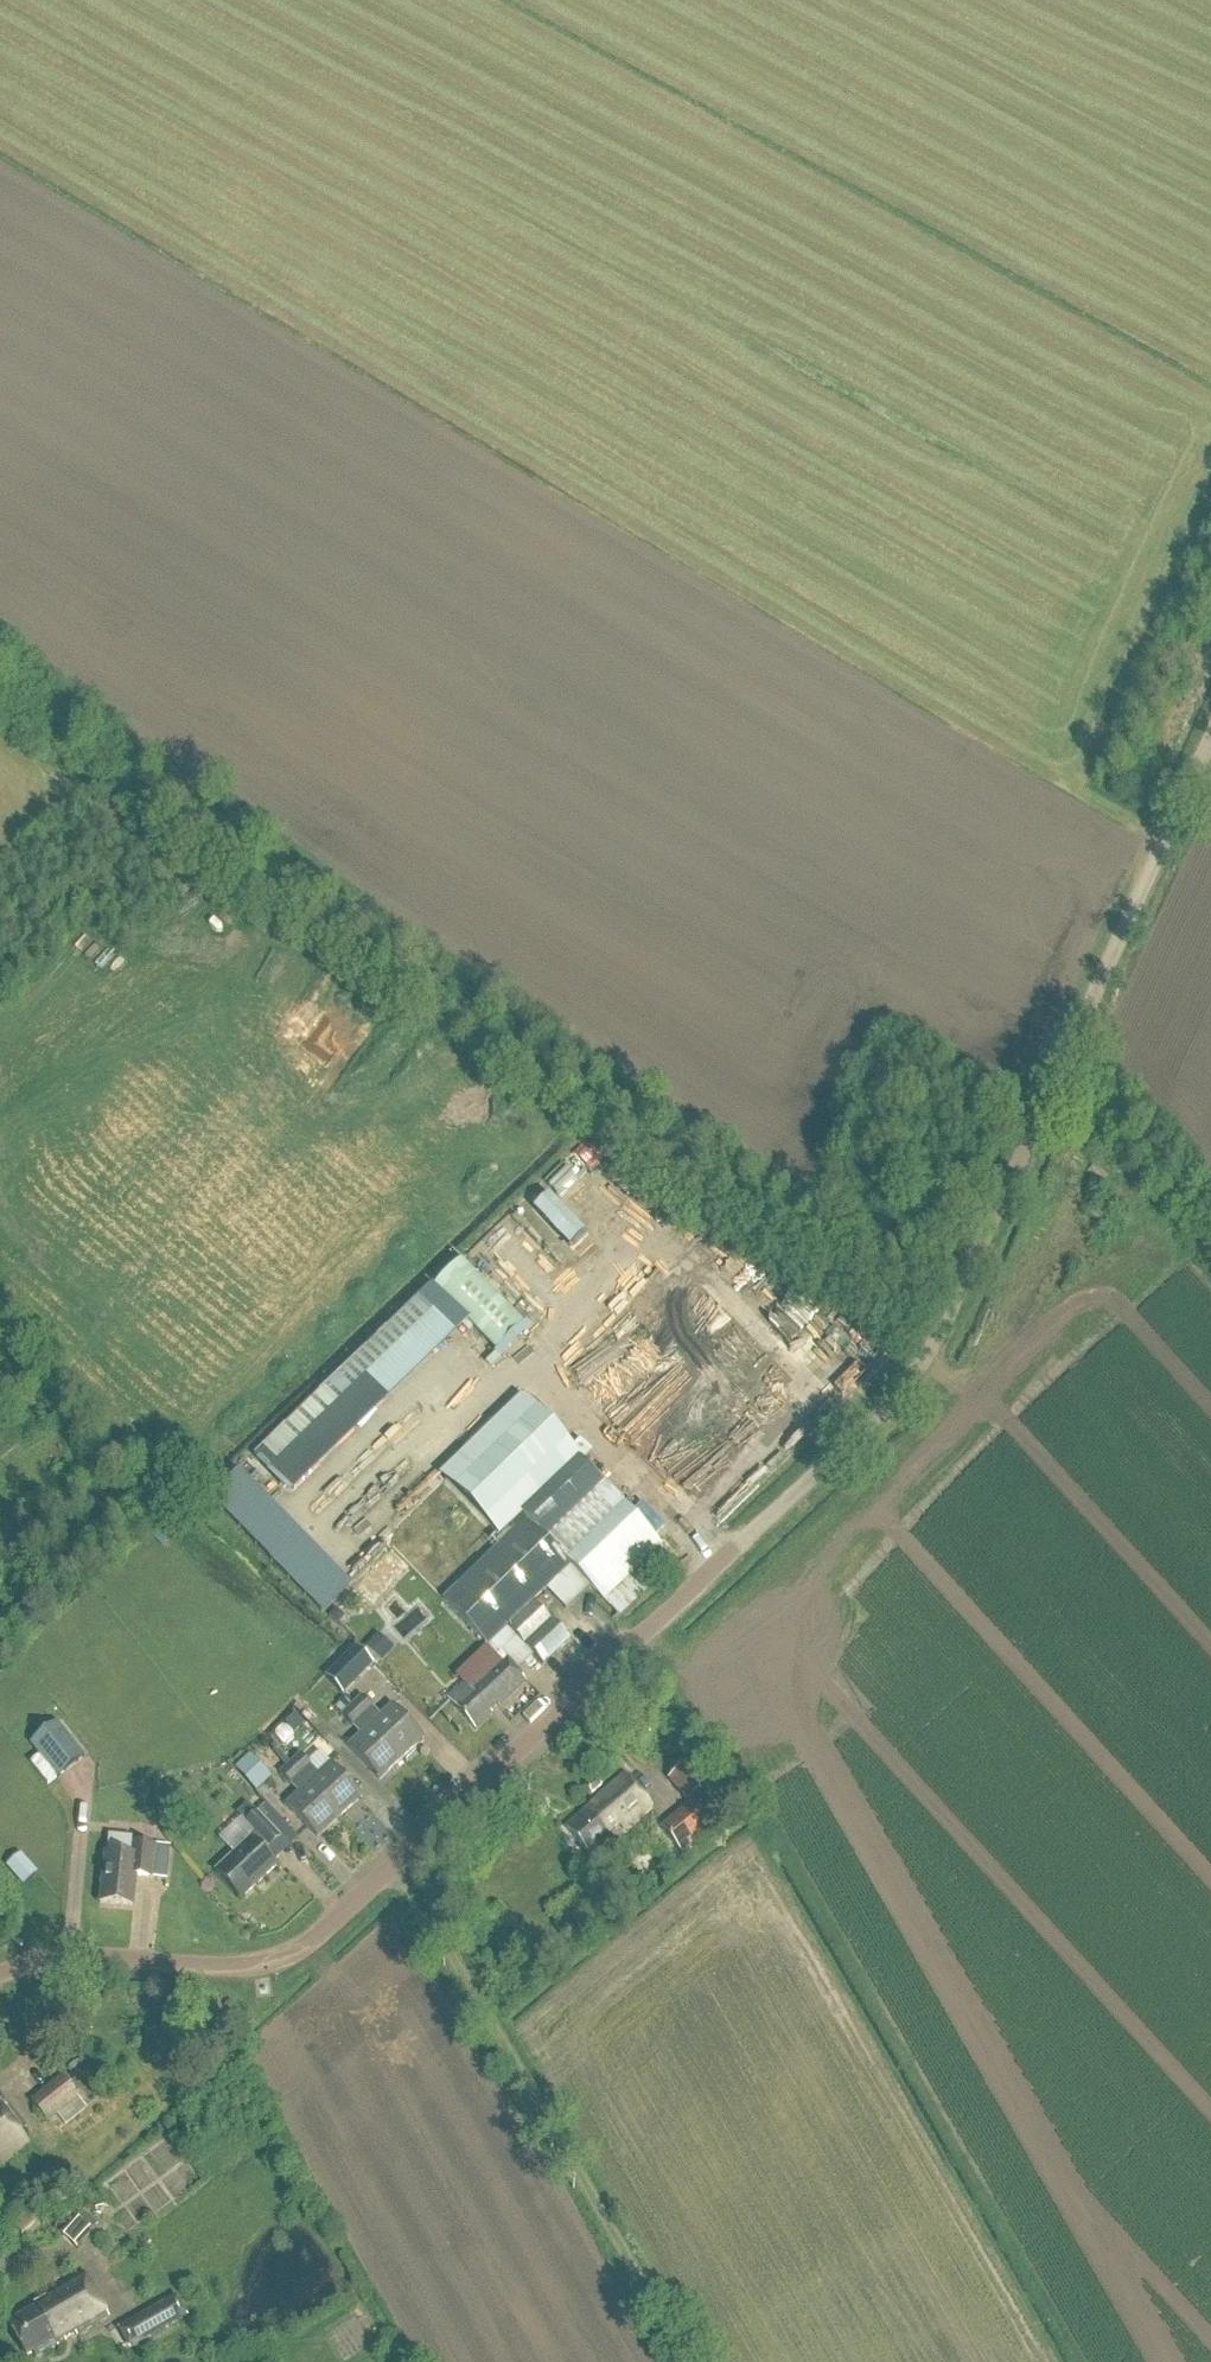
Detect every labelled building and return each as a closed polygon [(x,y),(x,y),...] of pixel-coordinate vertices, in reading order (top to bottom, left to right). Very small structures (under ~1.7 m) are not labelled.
[(432,1289),(495,1353),(523,1325),(460,1261),(432,1289)] [(434,1362),(450,1355),(443,1342),(428,1349),(434,1362)] [(409,1424),(396,1441),(409,1452),(422,1435),(409,1424)] [(488,1465),(483,1460),(493,1449),(473,1431),(455,1452),(480,1474),(488,1465)] [(565,1612),(589,1588),(602,1602),(604,1601),(619,1617),(677,1563),(603,1486),(601,1487),(563,1449),(506,1502),(509,1507),(453,1562),(467,1577),(441,1604),(485,1649),(487,1651),(492,1646),(506,1632),(543,1670),(571,1642),(535,1605),(548,1593),(565,1612)] [(420,1528),(467,1483),(449,1464),(402,1508),(420,1528)] [(217,1527),(287,1588),(304,1569),(312,1576),(325,1561),(316,1553),(319,1550),(310,1542),(304,1548),(279,1527),(284,1522),(263,1503),(249,1519),(257,1526),(247,1538),(224,1518),(217,1527)] [(361,1545),(321,1589),(345,1610),(384,1566),(361,1545)] [(365,1648),(380,1663),(390,1653),(375,1638),(365,1648)] [(499,1709),(526,1684),(492,1646),(487,1651),(485,1649),(455,1676),(463,1684),(448,1698),(477,1730),(493,1715),(491,1713),(498,1707),(499,1709)] [(372,1667),(354,1649),(324,1679),(342,1697),(372,1667)] [(353,1710),(402,1760),(422,1740),(392,1709),(381,1718),(381,1719),(360,1698),(351,1708),(353,1710)] [(340,1717),(343,1720),(359,1737),(359,1738),(347,1749),(379,1782),(402,1760),(353,1710),(351,1708),(350,1707),(343,1700),(334,1710),(340,1717)] [(643,1703),(634,1713),(648,1727),(657,1717),(643,1703)] [(58,1779),(83,1760),(57,1725),(31,1745),(58,1779)] [(83,1757),(104,1746),(97,1734),(76,1745),(83,1757)] [(249,1757),(234,1771),(256,1795),(271,1780),(249,1757)] [(300,1758),(290,1768),(340,1819),(360,1799),(330,1765),(318,1777),(300,1758)] [(667,1781),(686,1804),(711,1782),(693,1760),(667,1781)] [(298,1795),(285,1808),(318,1841),(340,1819),(290,1768),(280,1777),(298,1795)] [(622,1833),(651,1809),(624,1777),(597,1800),(600,1803),(567,1830),(587,1855),(619,1829),(622,1833)] [(594,1779),(584,1788),(591,1796),(601,1787),(594,1779)] [(690,1804),(660,1830),(682,1855),(712,1829),(690,1804)] [(253,1809),(252,1810),(247,1805),(244,1807),(236,1815),(241,1820),(220,1839),(233,1853),(215,1871),(240,1897),(274,1865),(262,1852),(279,1836),(257,1813),(253,1809)] [(157,1817),(141,1817),(141,1828),(157,1829),(157,1817)] [(154,1845),(131,1842),(131,1839),(108,1837),(107,1853),(104,1853),(99,1903),(132,1906),(135,1875),(151,1877),(154,1845)] [(19,1855),(6,1867),(24,1888),(38,1876),(19,1855)] [(78,2099),(61,2078),(30,2104),(48,2125),(56,2118),(77,2100),(78,2099)] [(85,2111),(77,2100),(56,2118),(64,2127),(85,2111)] [(27,2143),(0,2109),(0,2165),(27,2143)] [(81,2211),(76,2216),(91,2232),(97,2226),(81,2211)] [(23,2236),(26,2238),(31,2233),(28,2231),(33,2225),(26,2218),(14,2230),(21,2238),(23,2236)] [(33,2354),(36,2359),(107,2321),(83,2276),(46,2296),(50,2303),(8,2325),(25,2358),(33,2354)] [(129,2322),(141,2344),(175,2326),(163,2304),(129,2322)]
